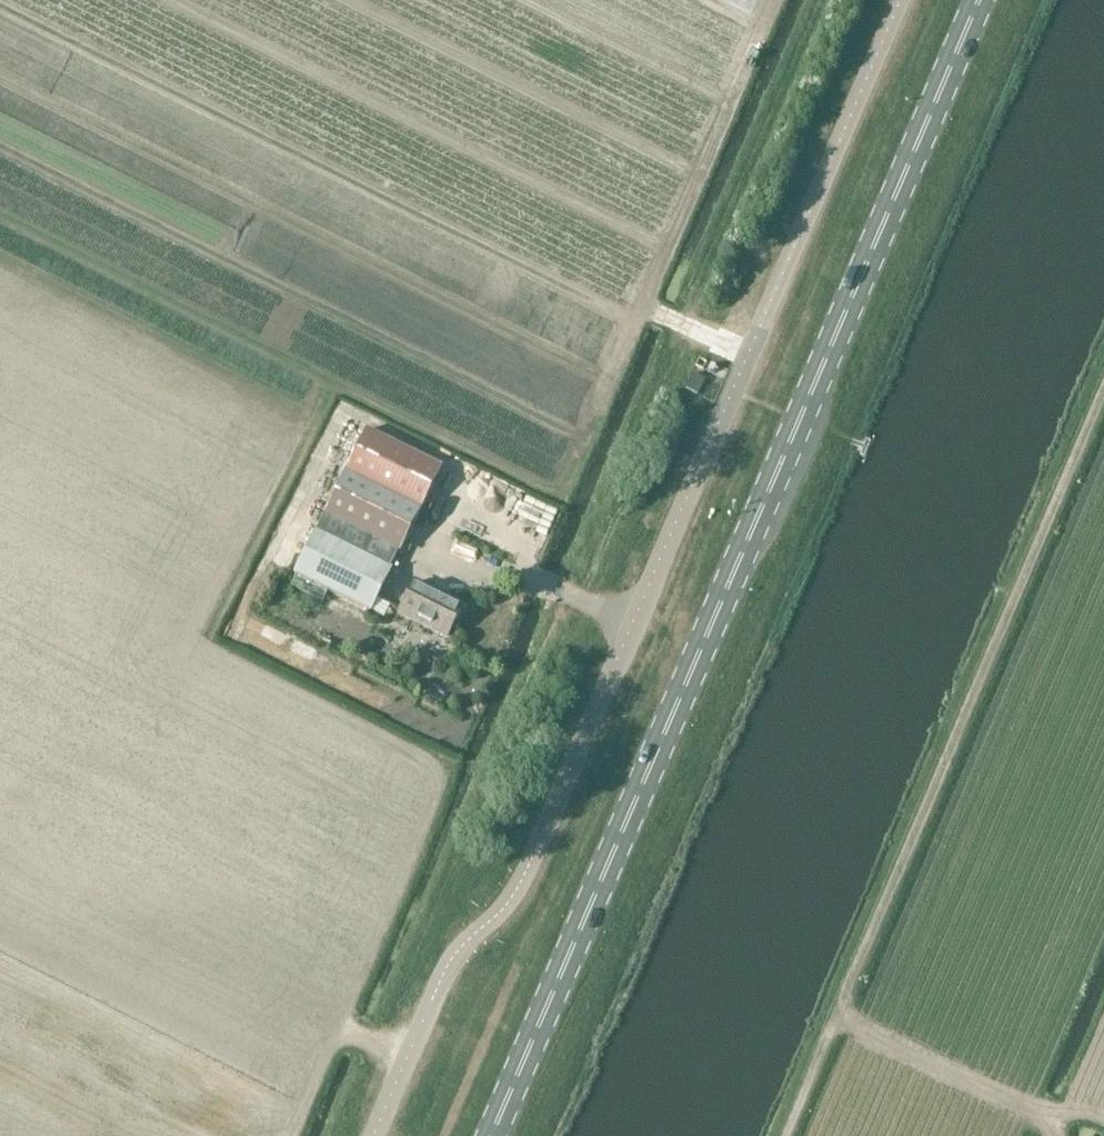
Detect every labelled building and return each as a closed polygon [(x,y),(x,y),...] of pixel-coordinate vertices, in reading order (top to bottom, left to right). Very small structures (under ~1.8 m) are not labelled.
[(693,374),(686,390),(697,395),(704,380),(693,374)] [(389,571),(398,553),(400,554),(442,469),(366,431),(295,575),(294,576),(370,613),(390,574),(389,571)] [(416,583),(400,615),(448,639),(463,607),(416,583)]
